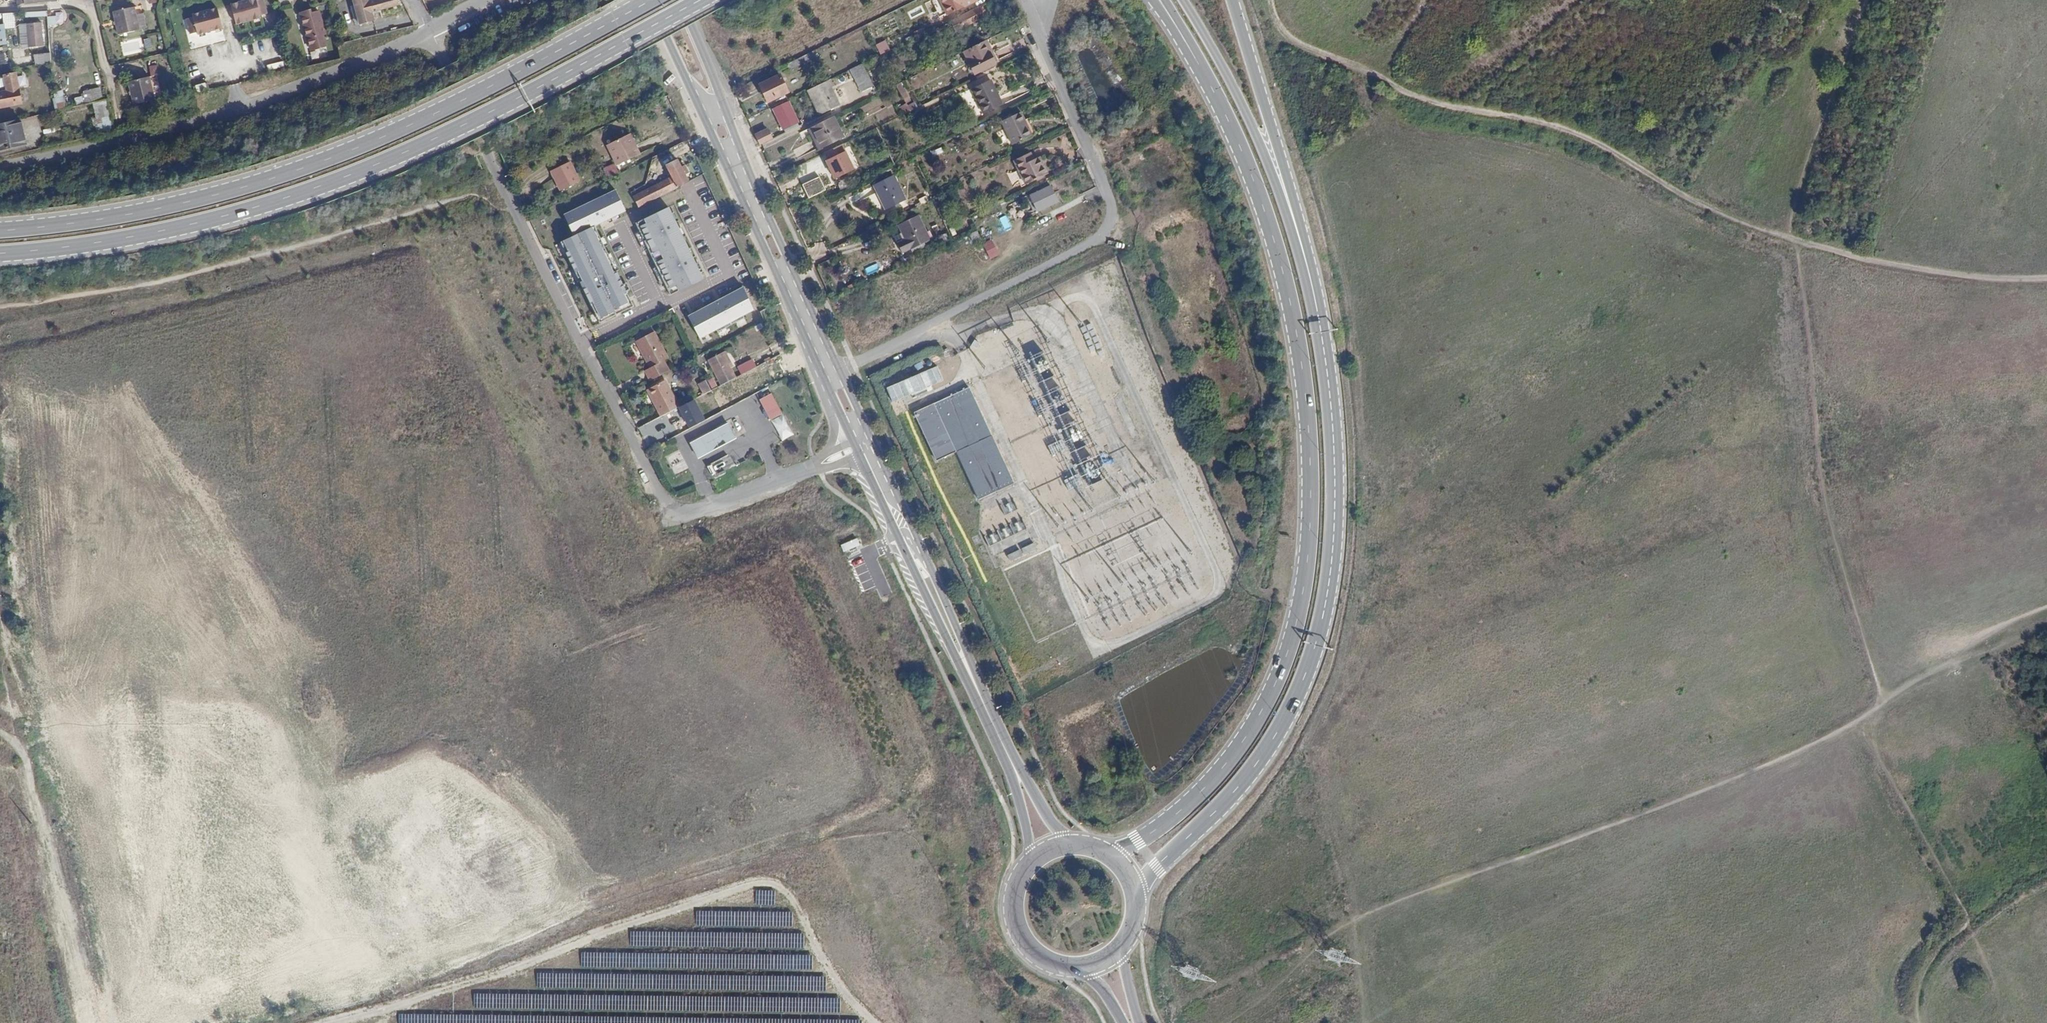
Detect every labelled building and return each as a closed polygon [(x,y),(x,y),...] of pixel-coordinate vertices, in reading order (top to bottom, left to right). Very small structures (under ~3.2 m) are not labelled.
[(231,3),(237,25),(263,18),(258,0),(241,0),(231,3)] [(373,18),(372,11),(399,5),(398,0),(373,0),(369,1),(369,0),(354,0),(359,21),(373,18)] [(946,15),(966,6),(963,0),(939,0),(946,15)] [(135,5),(114,10),(119,33),(140,29),(135,5)] [(217,7),(191,14),(197,36),(223,29),(217,7)] [(983,7),(936,29),(941,38),(954,31),(955,32),(987,15),(983,7)] [(301,12),(301,13),(307,12),(313,39),(308,40),(311,50),(326,46),(323,35),(325,34),(319,10),(311,13),(310,9),(301,12)] [(307,12),(301,13),(308,40),(313,39),(307,12)] [(141,28),(146,27),(143,14),(138,15),(141,28)] [(47,16),(48,24),(57,24),(57,16),(47,16)] [(42,24),(30,25),(32,47),(45,46),(42,24)] [(1000,59),(989,39),(986,40),(992,51),(989,52),(994,62),(1000,59)] [(992,51),(986,40),(964,51),(974,71),(994,62),(989,52),(992,51)] [(1000,59),(1015,50),(1011,42),(996,51),(1000,59)] [(810,52),(813,59),(813,60),(818,58),(814,50),(810,52)] [(35,64),(52,62),(50,52),(34,54),(35,64)] [(810,52),(786,64),(789,70),(813,59),(810,52)] [(933,53),(924,57),(928,66),(938,62),(933,53)] [(273,69),(288,65),(287,60),(271,64),(273,69)] [(874,86),(863,63),(850,69),(861,92),(874,86)] [(150,75),(158,74),(157,65),(150,65),(150,75)] [(0,77),(0,80),(2,92),(19,89),(17,74),(0,77)] [(150,75),(129,79),(134,103),(155,99),(150,75)] [(780,75),(760,85),(768,102),(774,99),(776,101),(785,96),(784,94),(788,92),(780,75)] [(976,98),(996,89),(991,79),(972,89),(976,98)] [(824,82),(808,90),(820,115),(839,106),(827,81),(824,82)] [(205,82),(195,85),(198,92),(208,89),(205,82)] [(904,97),(908,94),(901,83),(896,85),(904,97)] [(2,92),(0,93),(0,108),(22,104),(19,89),(2,92)] [(1004,105),(996,89),(976,98),(984,114),(1004,105)] [(56,110),(67,108),(64,90),(52,92),(56,110)] [(789,103),(774,110),(784,130),(798,123),(789,103)] [(901,105),(904,113),(911,111),(908,103),(901,105)] [(1021,112),(1001,121),(1013,145),(1033,135),(1021,112)] [(844,136),(834,116),(811,128),(814,135),(816,133),(822,147),(844,136)] [(0,125),(0,150),(29,143),(24,119),(0,125)] [(811,128),(808,129),(817,149),(822,147),(816,133),(814,135),(811,128)] [(768,130),(756,135),(760,144),(772,139),(768,130)] [(628,134),(626,135),(632,147),(634,146),(628,134)] [(632,147),(626,135),(605,146),(616,167),(639,156),(634,146),(632,147)] [(848,149),(826,159),(835,178),(857,168),(848,149)] [(1031,153),(1014,161),(1025,184),(1048,174),(1039,157),(1034,159),(1031,153)] [(672,190),(687,182),(676,161),(665,167),(670,176),(631,197),(637,209),(660,197),(672,190)] [(550,172),(559,192),(578,182),(569,163),(550,172)] [(894,175),(873,185),(885,210),(906,200),(894,175)] [(1052,184),(1032,194),(1038,208),(1058,198),(1052,184)] [(618,212),(607,192),(553,221),(564,241),(588,229),(588,228),(618,212)] [(1038,208),(1032,194),(1027,196),(1034,210),(1038,208)] [(698,279),(660,208),(628,225),(666,296),(698,279)] [(919,215),(898,225),(910,250),(931,240),(919,215)] [(975,226),(971,217),(965,221),(969,230),(975,226)] [(983,243),(991,239),(984,225),(976,229),(977,230),(983,243)] [(593,327),(630,307),(588,229),(564,241),(551,248),(593,327)] [(990,259),(1000,254),(993,239),(983,243),(990,259)] [(739,314),(749,309),(738,287),(684,316),(696,337),(712,329),(714,331),(740,317),(739,314)] [(641,352),(644,356),(661,347),(652,329),(636,337),(644,351),(641,352)] [(634,338),(641,352),(644,351),(636,337),(634,338)] [(644,356),(649,366),(662,359),(667,356),(661,347),(644,356)] [(722,350),(729,365),(732,364),(725,349),(722,350)] [(722,384),(736,377),(729,365),(722,350),(708,358),(722,384)] [(741,374),(757,367),(753,358),(737,366),(741,374)] [(651,379),(668,370),(662,359),(649,366),(645,368),(651,379)] [(939,386),(950,381),(947,375),(936,380),(939,386)] [(708,379),(712,388),(718,386),(713,377),(708,379)] [(705,379),(699,382),(705,392),(710,388),(705,379)] [(655,404),(661,416),(680,406),(666,380),(650,388),(657,403),(655,404)] [(992,434),(969,386),(913,412),(936,460),(955,450),(992,434)] [(653,400),(655,404),(657,403),(650,388),(648,389),(653,400)] [(772,417),(784,411),(773,391),(762,397),(772,417)] [(795,431),(784,411),(772,417),(783,438),(795,431)] [(656,420),(640,425),(643,435),(660,429),(656,420)] [(731,422),(719,427),(726,439),(737,433),(731,422)] [(719,427),(713,430),(719,443),(726,439),(719,427)] [(719,443),(713,430),(692,442),(698,454),(719,443)] [(1015,482),(992,434),(955,450),(979,499),(1015,482)] [(713,476),(735,467),(730,455),(708,464),(713,476)] [(841,545),(844,552),(861,545),(858,538),(841,545)] [(1037,548),(1034,542),(1022,548),(1025,554),(1037,548)] [(1022,554),(1019,549),(1007,555),(1010,561),(1022,554)] [(1909,1014),(1887,1022),(1911,1022),(1909,1014)]
